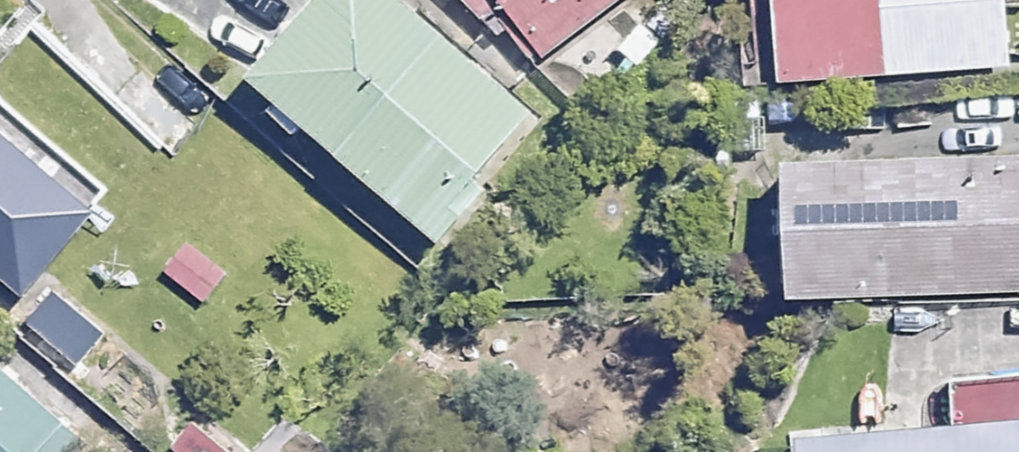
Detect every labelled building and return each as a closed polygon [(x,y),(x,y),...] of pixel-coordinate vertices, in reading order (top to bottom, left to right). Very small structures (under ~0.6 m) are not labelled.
[(420,0),(346,0),(275,78),(452,236),(555,121),(420,0)] [(491,39),(505,29),(529,62),(615,0),(462,0),(491,39)] [(1007,0),(781,0),(789,88),(1013,69),(1007,0)] [(0,117),(0,254),(53,295),(119,208),(0,117)] [(777,173),(777,306),(1018,306),(1018,173),(777,173)] [(224,274),(186,240),(160,268),(198,302),(224,274)] [(107,337),(63,292),(32,322),(76,367),(107,337)] [(81,436),(0,367),(0,451),(67,451),(81,436)] [(812,437),(813,451),(1018,451),(1018,422),(812,437)]
